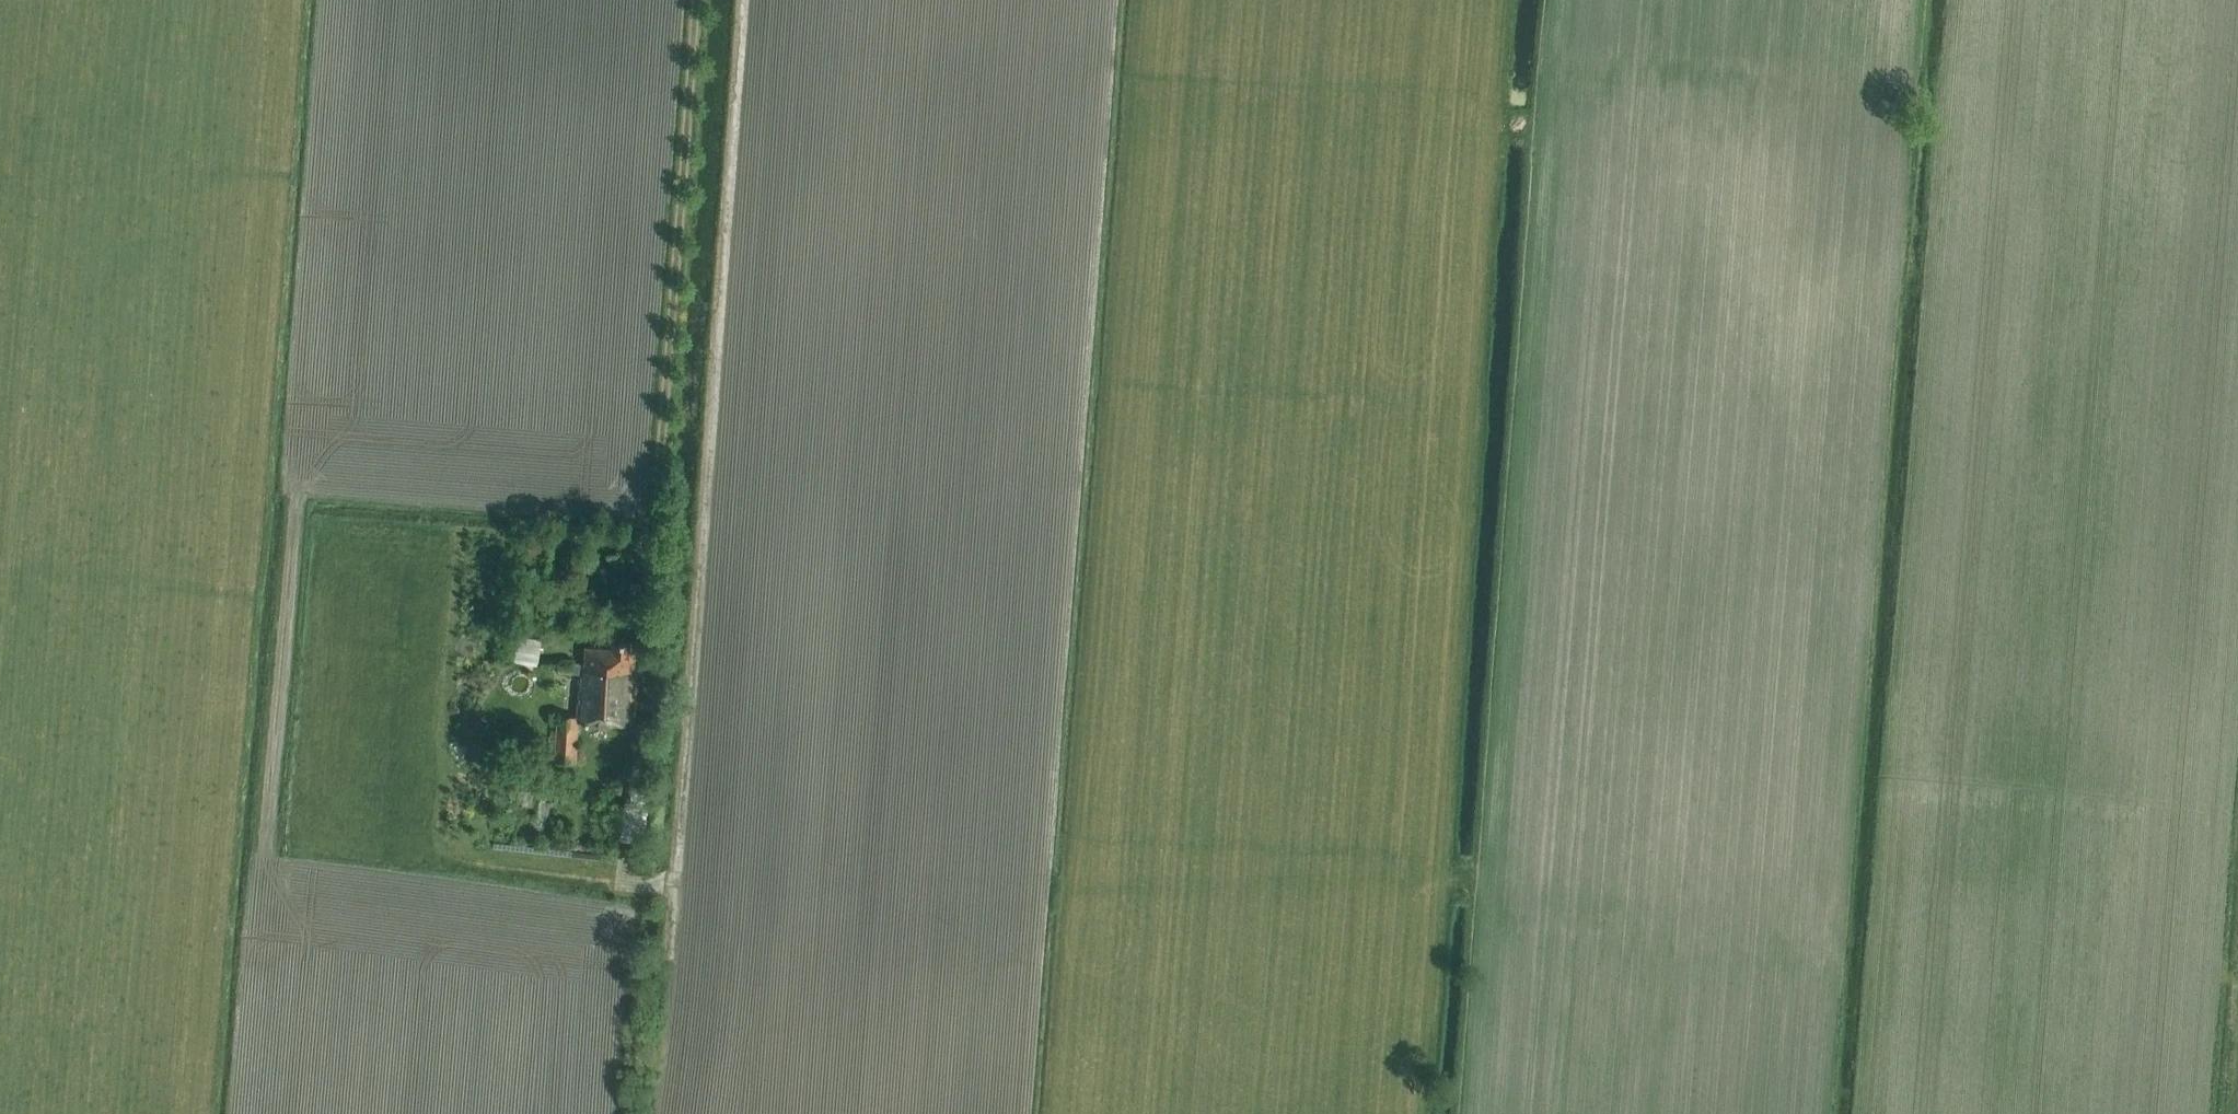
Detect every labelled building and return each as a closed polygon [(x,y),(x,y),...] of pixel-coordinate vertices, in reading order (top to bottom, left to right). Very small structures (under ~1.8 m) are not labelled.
[(538,638),(521,636),(518,660),(536,662),(538,638)] [(580,674),(577,717),(558,715),(555,761),(575,763),(579,722),(628,726),(635,654),(631,654),(631,645),(612,644),(612,650),(586,649),(585,665),(572,664),(572,663),(559,662),(558,672),(580,674)] [(514,760),(533,761),(534,747),(516,745),(514,760)] [(513,784),(533,786),(534,773),(515,771),(513,784)] [(625,803),(623,834),(643,835),(645,804),(625,803)]
